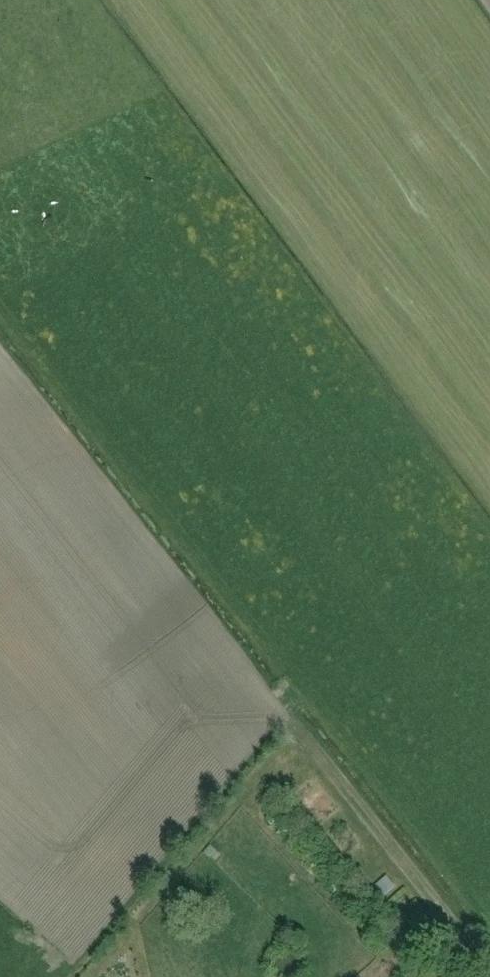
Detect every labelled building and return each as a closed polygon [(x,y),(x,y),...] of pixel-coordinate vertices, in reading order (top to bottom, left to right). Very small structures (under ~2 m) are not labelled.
[(375,886),(384,896),(395,887),(386,876),(375,886)]
